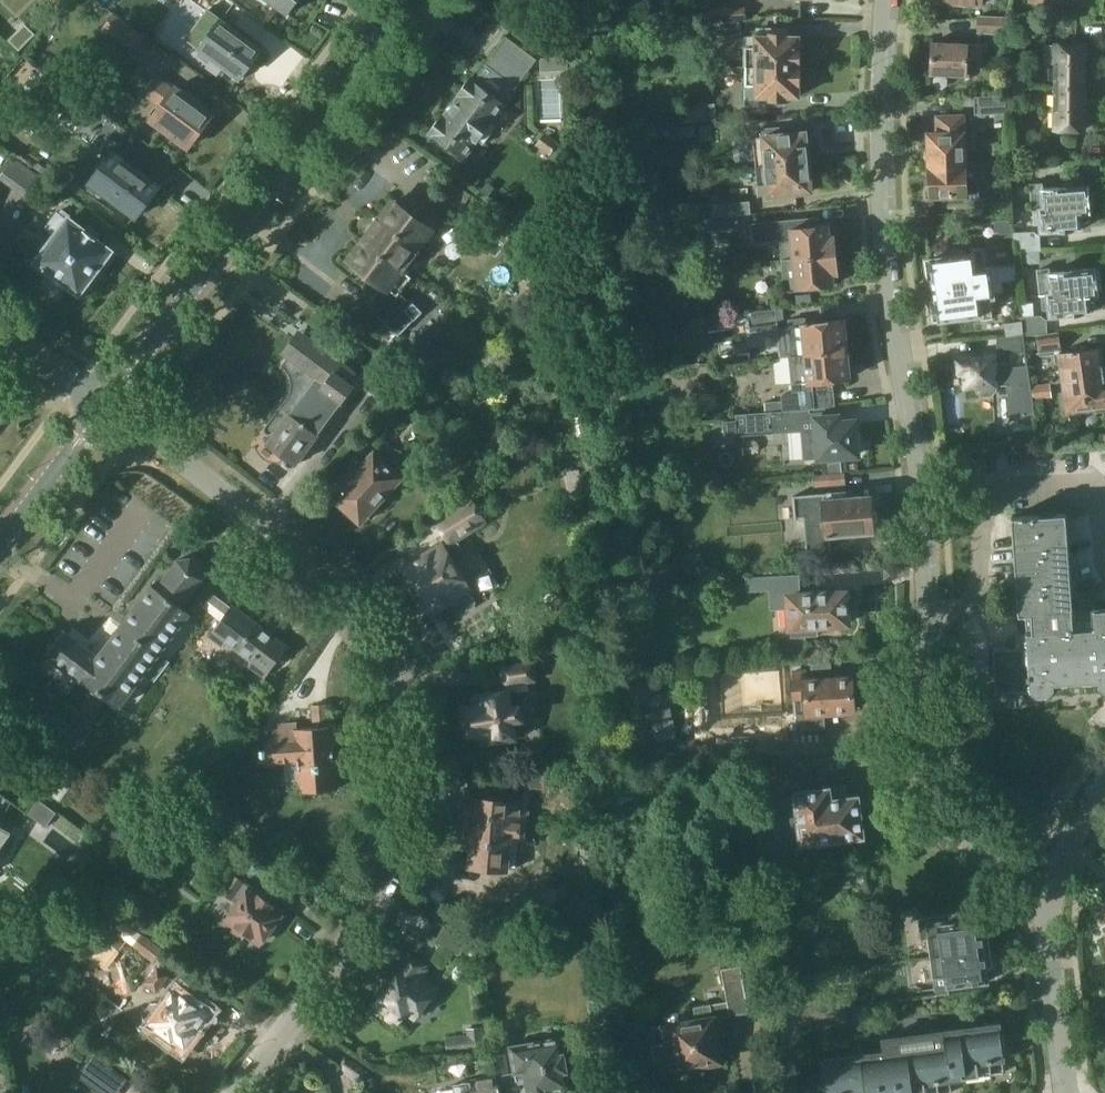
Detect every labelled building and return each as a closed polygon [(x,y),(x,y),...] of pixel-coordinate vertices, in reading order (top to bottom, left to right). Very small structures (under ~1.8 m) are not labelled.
[(288,15),(299,0),(268,0),(288,15)] [(571,17),(584,16),(583,0),(570,0),(571,17)] [(208,9),(186,39),(240,79),(242,77),(245,79),(252,69),(250,67),(262,49),(208,9)] [(135,52),(146,35),(114,12),(102,28),(135,52)] [(978,32),(1007,33),(1008,17),(979,16),(978,32)] [(742,35),(741,20),(708,22),(709,37),(742,35)] [(20,51),(34,37),(22,26),(8,40),(20,51)] [(745,66),(802,66),(802,36),(786,36),(786,27),(757,27),(757,36),(744,36),(745,66)] [(472,75),(429,132),(466,160),(480,142),(486,146),(500,128),(493,123),(507,105),(498,98),(509,83),(515,88),(537,59),(507,36),(485,66),(486,66),(477,78),(472,75)] [(931,74),(971,76),(971,63),(968,63),(968,59),(983,60),(984,44),(968,43),(968,44),(945,43),(946,41),(938,40),(938,43),(932,42),(931,74)] [(1055,86),(1085,86),(1086,46),(1044,45),(1044,64),(1055,64),(1055,86)] [(567,70),(566,58),(542,59),(542,72),(567,70)] [(73,71),(65,64),(58,71),(66,79),(73,71)] [(802,66),(745,66),(746,106),(786,106),(786,97),(802,97),(802,66)] [(1009,86),(1023,86),(1023,74),(1009,74),(1009,86)] [(162,105),(151,119),(190,147),(214,114),(176,86),(173,90),(158,79),(147,93),(162,105)] [(64,86),(50,104),(79,125),(92,107),(64,86)] [(1023,86),(1009,86),(1008,95),(1008,96),(1023,96),(1023,86)] [(1085,86),(1055,86),(1054,130),(1085,130),(1085,86)] [(1008,113),(1008,96),(1008,95),(974,96),(975,115),(1008,113)] [(930,166),(966,165),(965,149),(975,149),(975,133),(965,134),(964,116),(937,117),(938,127),(940,126),(940,134),(929,135),(930,166)] [(753,138),(756,166),(808,161),(806,132),(798,133),(797,125),(759,128),(760,138),(753,138)] [(537,145),(549,154),(558,143),(546,133),(537,145)] [(160,185),(114,151),(90,183),(136,218),(160,185)] [(808,161),(756,166),(758,196),(811,192),(808,161)] [(966,165),(930,166),(931,196),(952,196),(952,201),(981,200),(981,190),(978,190),(978,165),(966,165)] [(1041,224),(1042,231),(1082,229),(1081,216),(1084,216),(1084,212),(1092,212),(1090,185),(1043,189),(1043,184),(1031,184),(1034,225),(1041,224)] [(458,185),(448,202),(458,209),(469,192),(458,185)] [(750,200),(712,204),(713,217),(751,214),(750,200)] [(402,270),(432,231),(443,216),(424,201),(413,216),(393,202),(350,260),(383,284),(367,306),(396,333),(412,318),(415,320),(424,311),(414,302),(413,304),(401,292),(412,278),(402,270)] [(1022,209),(1013,210),(1014,227),(1023,226),(1022,209)] [(37,260),(50,270),(45,277),(46,284),(54,290),(62,289),(67,283),(80,293),(113,250),(92,234),(67,216),(66,217),(58,211),(45,228),(53,234),(56,236),(37,260)] [(714,233),(739,231),(738,216),(713,218),(712,217),(700,218),(701,230),(714,229),(714,233)] [(779,241),(782,260),(838,254),(836,234),(831,234),(831,225),(818,226),(818,221),(820,221),(820,216),(751,223),(754,243),(790,240),(779,241)] [(995,221),(996,230),(1004,237),(1014,236),(1012,224),(1008,220),(995,221)] [(1014,232),(1015,252),(1039,250),(1038,234),(1034,231),(1014,232)] [(993,282),(1003,281),(1018,279),(1016,263),(986,268),(984,248),(972,250),(973,253),(925,259),(928,281),(933,280),(934,289),(993,282)] [(840,275),(838,254),(782,260),(784,279),(790,279),(791,288),(836,284),(835,275),(840,275)] [(1100,293),(1097,268),(1050,274),(1050,269),(1038,270),(1041,297),(1042,297),(1043,310),(1049,310),(1050,316),(1091,311),(1089,294),(1100,293)] [(993,282),(934,289),(936,301),(930,301),(934,322),(984,314),(984,319),(993,317),(991,297),(995,296),(995,293),(1004,291),(1003,281),(993,282)] [(596,294),(594,282),(581,284),(582,296),(596,294)] [(1021,307),(1022,321),(1023,333),(1023,335),(1037,335),(1048,333),(1047,319),(1041,315),(1034,315),(1033,306),(1021,307)] [(750,327),(778,323),(777,309),(748,312),(750,327)] [(789,356),(846,348),(846,345),(847,342),(847,336),(844,333),(843,319),(806,324),(805,318),(789,320),(789,326),(777,327),(781,357),(789,356)] [(1023,333),(1022,321),(1005,323),(1006,336),(1023,333)] [(386,396),(393,387),(362,365),(357,371),(300,330),(282,353),(288,357),(282,366),(285,368),(290,375),(292,380),(292,385),(291,394),(289,397),(283,406),(266,426),(276,433),(267,444),(297,465),(357,382),(383,401),(386,396)] [(1062,363),(1065,380),(1103,374),(1102,370),(1104,368),(1103,362),(1101,360),(1099,348),(1062,353),(1059,332),(1048,333),(1037,335),(1040,356),(1055,354),(1056,364),(1062,363)] [(1025,353),(1028,353),(1026,337),(998,338),(999,354),(1025,353)] [(846,348),(789,356),(792,384),(793,393),(782,394),(783,401),(784,412),(809,408),(825,406),(835,405),(834,389),(830,389),(829,381),(849,378),(847,364),(849,360),(849,355),(846,352),(846,348)] [(995,365),(994,356),(958,358),(959,377),(965,377),(966,387),(977,387),(977,391),(982,396),(992,395),(997,390),(997,386),(1008,385),(1008,384),(1013,384),(1015,419),(1015,420),(1034,411),(1029,367),(1012,368),(1012,364),(995,365)] [(583,373),(602,372),(602,360),(583,360),(583,373)] [(418,384),(429,392),(438,379),(427,371),(418,384)] [(1065,380),(1070,411),(1104,405),(1104,387),(1103,374),(1065,380)] [(1033,397),(1053,395),(1052,382),(1032,384),(1033,397)] [(589,412),(603,412),(604,397),(590,396),(589,412)] [(783,401),(766,402),(766,413),(772,412),(784,412),(783,401)] [(809,408),(784,412),(772,412),(774,432),(803,430),(805,459),(819,458),(819,457),(858,454),(857,450),(860,448),(860,441),(857,438),(855,421),(839,422),(838,416),(826,417),(825,406),(809,408)] [(361,520),(406,470),(392,457),(398,451),(388,441),(336,497),(361,520)] [(569,494),(585,491),(580,469),(564,472),(569,494)] [(815,486),(845,483),(844,474),(815,476),(815,486)] [(871,495),(847,497),(846,490),(793,496),(795,517),(804,516),(807,551),(832,549),(830,537),(874,533),(871,495)] [(438,521),(451,542),(484,521),(471,500),(438,521)] [(1056,684),(1099,681),(1100,686),(1104,690),(1104,608),(1073,610),(1067,514),(1013,517),(1019,615),(1026,615),(1027,632),(1027,634),(1017,634),(1018,648),(994,650),(997,700),(1016,698),(1016,691),(1031,690),(1037,696),(1050,695),(1056,688),(1056,684)] [(452,601),(453,604),(458,605),(470,597),(471,592),(455,566),(465,560),(466,554),(460,544),(446,552),(442,546),(407,569),(435,612),(452,601)] [(82,682),(86,680),(95,687),(77,710),(93,722),(110,698),(120,706),(191,611),(184,606),(204,579),(202,566),(192,558),(179,561),(159,587),(153,583),(99,655),(64,630),(46,655),(82,682)] [(800,575),(747,578),(748,592),(789,589),(790,597),(786,598),(786,609),(790,608),(792,628),(793,637),(807,636),(807,637),(819,636),(819,631),(818,631),(818,626),(849,624),(849,620),(852,617),(851,610),(848,608),(847,592),(845,592),(842,590),(835,590),(832,593),(816,594),(815,591),(801,592),(800,575)] [(213,594),(203,607),(221,621),(231,607),(213,594)] [(221,621),(210,636),(224,646),(227,642),(252,661),(249,665),(266,677),(288,648),(232,606),(231,607),(221,621)] [(525,736),(518,692),(530,690),(529,680),(535,679),(533,663),(503,668),(507,692),(476,699),(477,705),(464,708),(468,735),(481,733),(483,742),(525,736)] [(599,680),(610,671),(603,663),(592,673),(599,680)] [(826,731),(825,716),(854,714),(852,692),(860,692),(860,677),(852,678),(852,677),(809,680),(808,668),(774,670),(776,696),(796,695),(798,733),(826,731)] [(757,686),(756,670),(723,672),(724,688),(757,686)] [(637,700),(639,698),(648,691),(641,682),(630,692),(637,700)] [(299,729),(298,723),(287,724),(288,729),(280,729),(280,732),(273,733),(274,745),(255,747),(257,762),(272,761),(272,765),(299,763),(301,794),(337,791),(332,726),(329,726),(328,704),(313,705),(314,727),(299,729)] [(50,772),(70,787),(82,772),(62,756),(50,772)] [(760,780),(778,777),(776,762),(758,765),(760,780)] [(526,769),(523,803),(464,798),(463,822),(475,823),(471,866),(507,869),(510,839),(522,840),(523,823),(530,823),(532,788),(545,789),(546,771),(526,769)] [(60,801),(70,787),(50,772),(40,786),(60,801)] [(753,824),(777,820),(771,785),(748,789),(753,824)] [(841,798),(839,786),(795,792),(802,845),(864,836),(859,795),(841,798)] [(39,800),(29,813),(46,826),(56,812),(39,800)] [(11,833),(0,827),(0,848),(11,833)] [(220,893),(238,905),(225,925),(245,938),(247,936),(259,943),(283,910),(231,876),(220,893)] [(931,957),(985,950),(981,919),(957,922),(956,913),(917,919),(920,940),(929,939),(931,957)] [(154,963),(164,949),(142,932),(131,946),(154,963)] [(985,950),(931,957),(935,987),(912,991),(912,998),(948,993),(947,987),(989,981),(985,950)] [(402,969),(376,1004),(388,1013),(387,1018),(391,1022),(396,1019),(399,1021),(406,1012),(415,1018),(433,994),(424,987),(428,982),(419,975),(427,965),(410,952),(399,967),(402,969)] [(469,969),(464,964),(457,965),(453,970),(454,977),(459,981),(466,981),(470,976),(469,969)] [(750,1012),(741,965),(721,968),(727,1001),(693,1007),(696,1021),(667,1026),(675,1071),(722,1063),(714,1018),(750,1012)] [(168,976),(157,968),(146,983),(157,991),(168,976)] [(143,1013),(144,1020),(182,1048),(208,1013),(191,1000),(195,995),(181,985),(165,1007),(158,1002),(152,1002),(143,1013)] [(1000,1022),(885,1036),(886,1049),(823,1057),(827,1092),(829,1092),(830,1092),(892,1092),(898,1092),(933,1092),(952,1091),(950,1077),(1004,1071),(1003,1057),(1005,1057),(1000,1022)] [(448,1039),(449,1051),(484,1047),(482,1027),(468,1029),(469,1036),(448,1039)] [(570,1051),(566,1052),(563,1036),(510,1045),(516,1080),(526,1078),(529,1092),(547,1092),(548,1092),(573,1088),(570,1072),(574,1071),(576,1070),(578,1069),(579,1068),(580,1066),(581,1065),(582,1063),(582,1061),(582,1059),(581,1057),(580,1055),(579,1054),(577,1053),(576,1052),(574,1051),(572,1051),(570,1051)] [(505,1047),(493,1050),(495,1065),(494,1066),(497,1077),(498,1077),(512,1074),(505,1047)] [(495,1065),(493,1050),(476,1053),(479,1069),(494,1066),(495,1065)] [(125,1078),(95,1056),(83,1072),(112,1092),(115,1092),(125,1078)] [(358,1080),(366,1070),(346,1056),(339,1067),(358,1080)] [(498,1077),(497,1077),(471,1081),(454,1084),(456,1092),(501,1092),(498,1077)]
